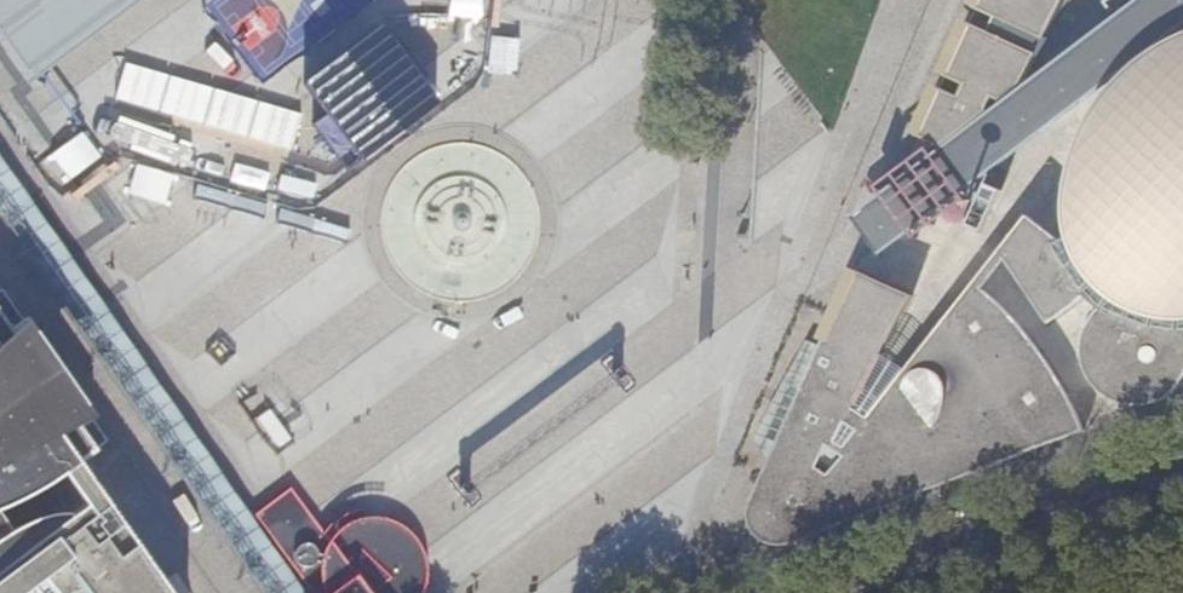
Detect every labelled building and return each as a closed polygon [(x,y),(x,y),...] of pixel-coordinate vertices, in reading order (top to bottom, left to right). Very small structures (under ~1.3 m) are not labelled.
[(31,60),(115,0),(0,0),(0,17),(31,60)] [(972,8),(995,19),(989,32),(966,22),(941,77),(965,86),(959,98),(936,89),(914,139),(942,150),(851,218),(865,237),(879,258),(1076,111),(1136,66),(1138,68),(1124,81),(1109,96),(1098,111),(1087,129),(1079,147),(1073,168),(1070,189),(1069,207),(1070,223),(1072,236),(1077,254),(1085,269),(1091,279),(1086,283),(1079,275),(1069,261),(1063,247),(1027,219),(904,371),(881,356),(913,299),(856,272),(755,491),(748,506),(747,514),(747,520),(748,527),(752,533),(755,538),(760,542),(764,544),(769,546),(779,549),(1023,454),(1081,432),(1078,419),(1071,404),(1059,382),(1040,353),(1021,329),(1007,313),(983,290),(1006,264),(1034,304),(1047,328),(1084,299),(1090,305),(1097,311),(1090,318),(1085,326),(1082,334),(1080,341),(1079,350),(1079,358),(1081,367),(1084,375),(1089,385),(1093,390),(1099,396),(1106,401),(1115,405),(1123,408),(1142,408),(1168,398),(1174,393),(1181,387),(1182,382),(1182,0),(975,0),(972,8)] [(248,513),(0,155),(0,207),(267,592),(298,592),(297,591),(298,586),(301,583),(248,513)] [(10,508),(70,467),(105,444),(21,322),(0,340),(0,511),(10,508)] [(420,579),(395,555),(394,553),(396,547),(396,545),(394,541),(392,540),(388,539),(385,540),(381,542),(371,531),(370,526),(372,513),(360,513),(358,507),(335,516),(320,528),(287,484),(248,513),(301,583),(298,586),(297,591),(298,592),(401,592),(420,579)] [(99,504),(81,519),(63,518),(37,523),(0,541),(0,578),(49,541),(65,562),(27,590),(29,592),(161,592),(99,504)]
